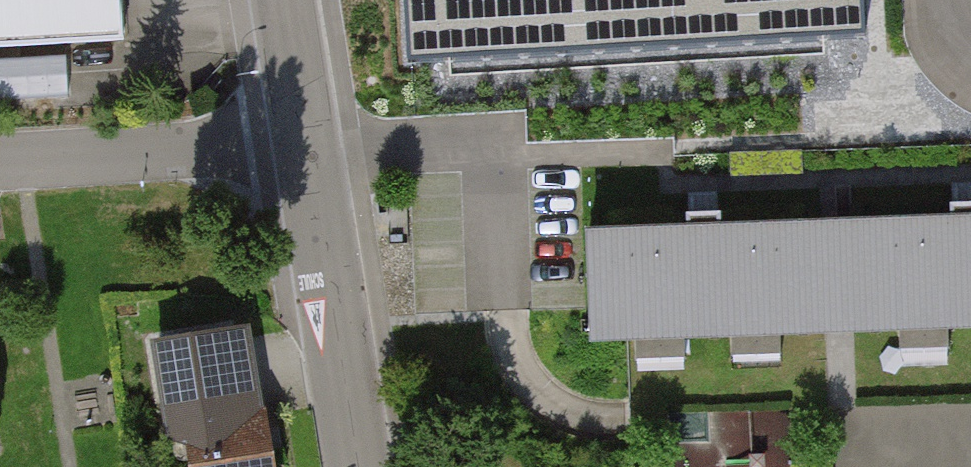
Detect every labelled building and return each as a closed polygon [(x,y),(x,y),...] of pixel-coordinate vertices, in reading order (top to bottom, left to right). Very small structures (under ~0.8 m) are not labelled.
[(123,35),(120,0),(0,0),(0,46),(123,35)] [(863,0),(403,0),(407,65),(865,39),(863,0)] [(589,231),(593,337),(970,324),(970,217),(969,217),(705,227),(589,231)] [(149,340),(164,436),(184,433),(189,466),(277,466),(268,407),(264,407),(251,324),(149,340)]
